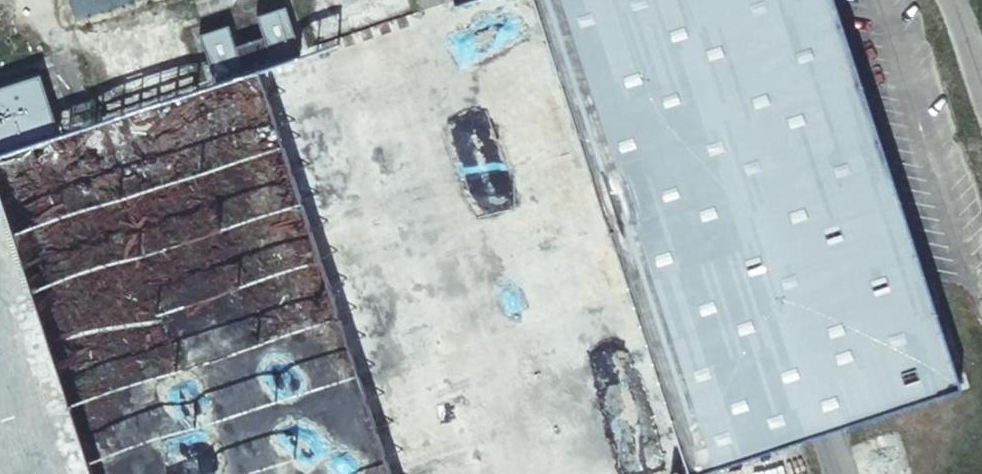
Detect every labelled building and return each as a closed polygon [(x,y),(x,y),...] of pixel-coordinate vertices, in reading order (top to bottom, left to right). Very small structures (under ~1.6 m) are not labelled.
[(300,50),(285,4),(256,14),(263,35),(235,44),(228,22),(199,32),(214,79),(59,129),(40,71),(0,84),(0,473),(683,473),(960,383),(834,0),(454,0),(300,50)]
